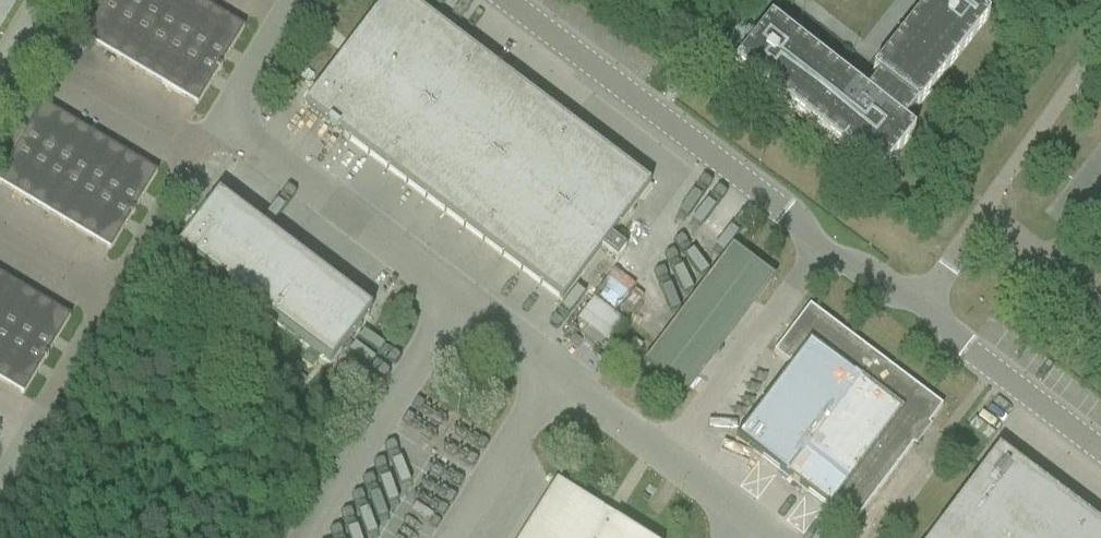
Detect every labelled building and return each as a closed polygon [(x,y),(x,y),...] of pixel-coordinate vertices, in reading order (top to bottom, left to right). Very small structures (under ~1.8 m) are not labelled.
[(197,108),(218,73),(219,74),(222,69),(220,69),(244,30),(193,0),(106,0),(83,39),(197,108)] [(307,112),(561,304),(600,251),(616,263),(625,251),(609,240),(649,187),(399,0),(387,0),(303,108),(307,112)] [(988,19),(964,0),(930,0),(876,69),(872,74),(879,79),(866,97),(769,21),(734,66),(878,180),(913,134),(902,126),(915,108),(917,109),(988,19)] [(42,102),(39,100),(21,89),(7,112),(26,123),(28,125),(42,102)] [(138,207),(157,175),(42,106),(0,177),(0,186),(47,214),(110,252),(131,218),(132,218),(135,214),(134,214),(138,207)] [(329,367),(371,313),(217,197),(176,251),(329,367)] [(757,302),(772,281),(732,250),(659,346),(644,366),(685,397),(700,376),(701,377),(757,303),(757,302)] [(24,397),(44,362),(45,363),(48,359),(47,358),(70,320),(0,278),(0,383),(24,397)] [(577,322),(611,348),(628,326),(593,300),(577,322)] [(913,447),(910,445),(925,425),(928,427),(942,408),(809,308),(773,355),(790,368),(735,440),(829,511),(833,506),(855,523),(913,447)] [(633,342),(623,356),(632,362),(642,348),(633,342)] [(997,451),(931,537),(1100,537),(1100,529),(997,451)] [(556,485),(523,537),(640,537),(556,485)]
